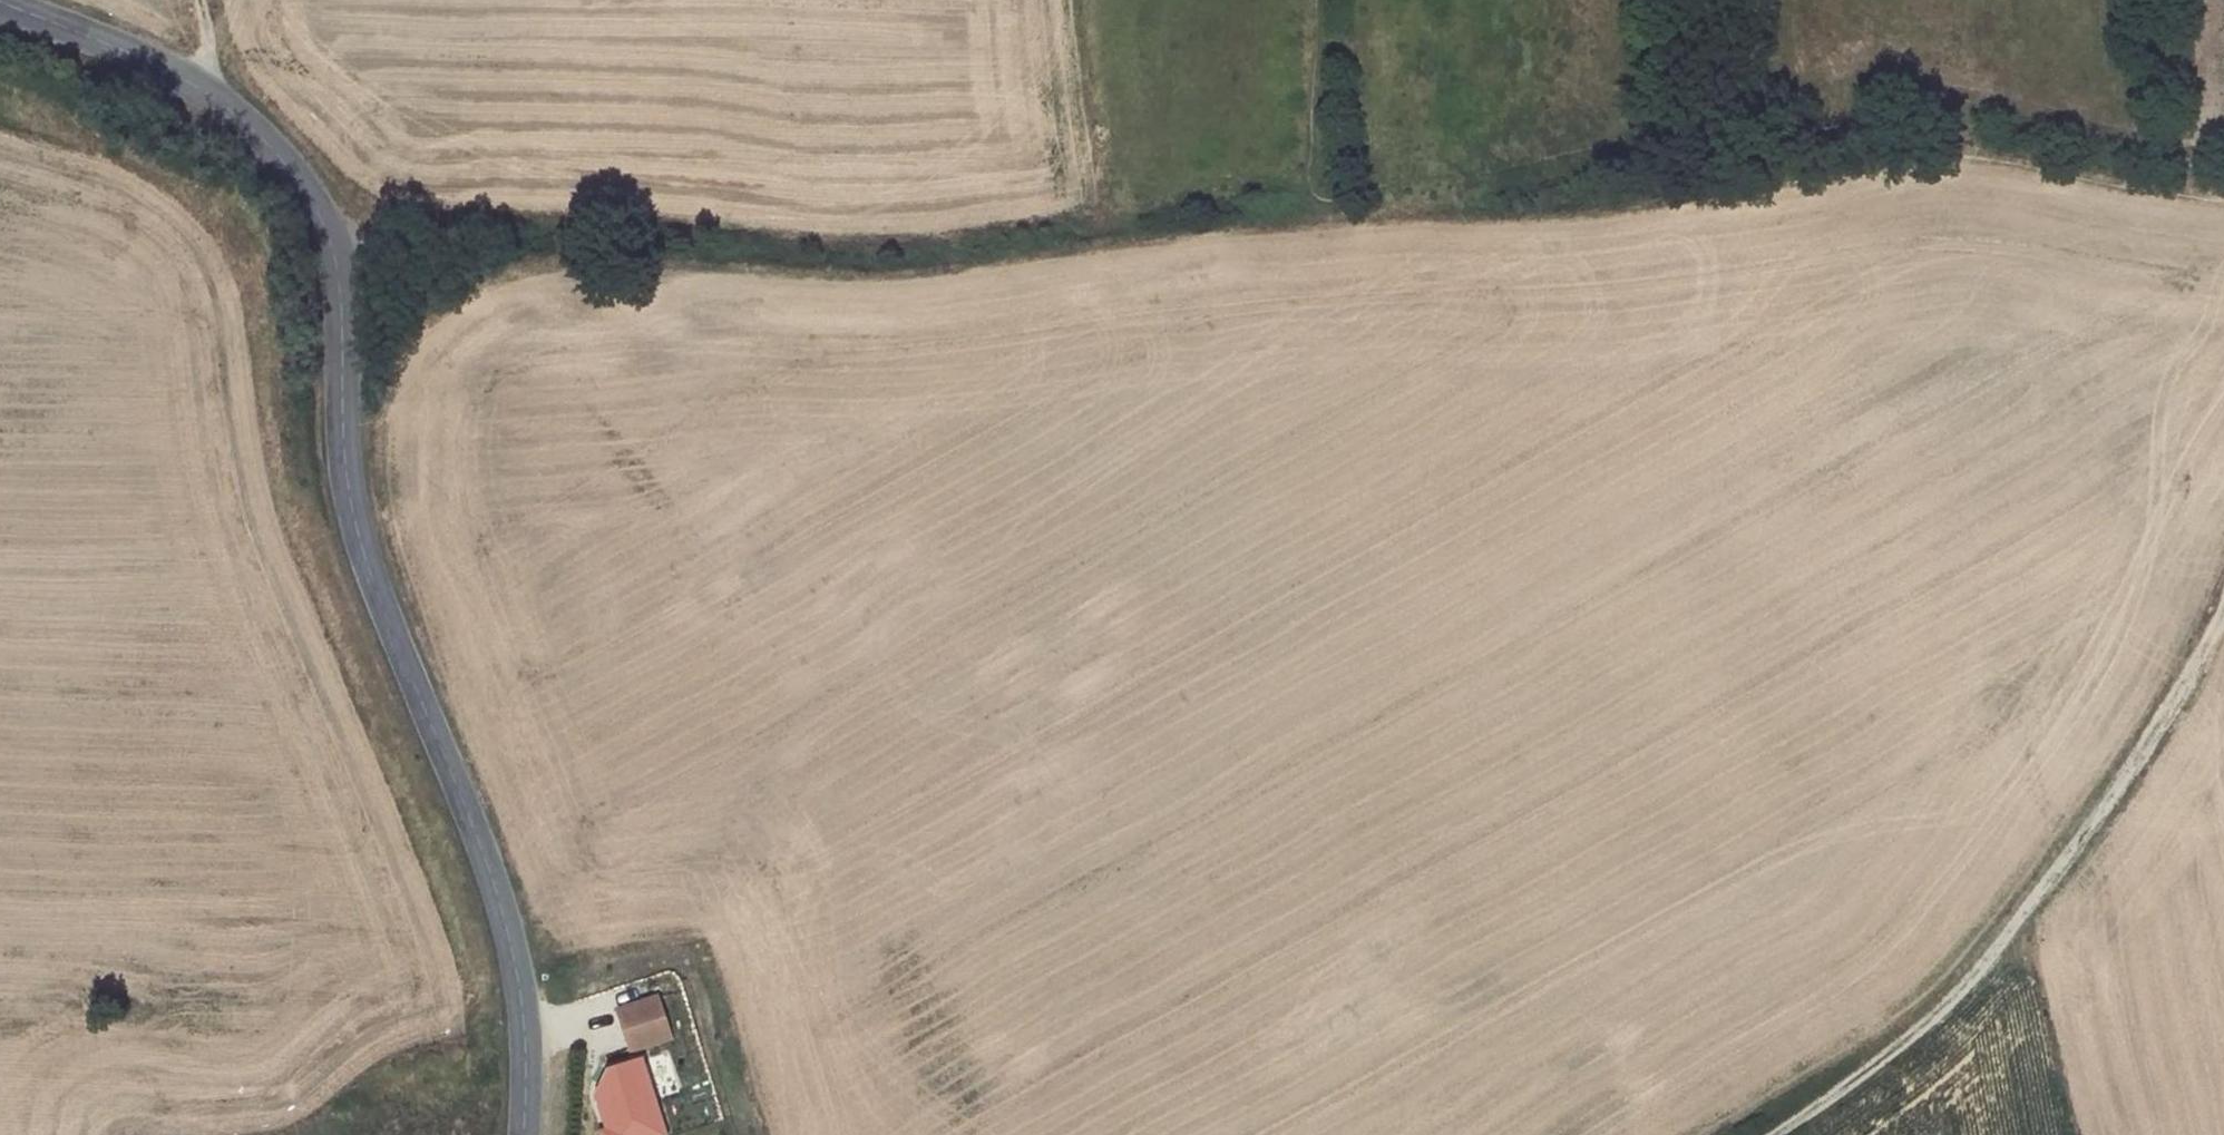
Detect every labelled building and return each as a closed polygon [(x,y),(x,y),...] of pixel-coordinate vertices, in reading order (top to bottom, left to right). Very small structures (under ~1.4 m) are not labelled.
[(658,999),(619,1011),(632,1050),(671,1037),(658,999)] [(602,1134),(664,1134),(642,1060),(605,1071),(596,1090),(608,1130),(601,1132),(602,1134)]
